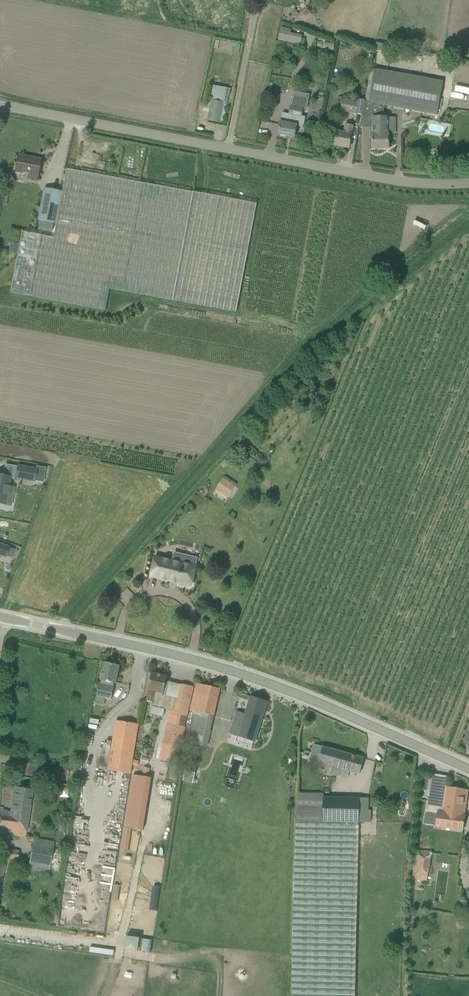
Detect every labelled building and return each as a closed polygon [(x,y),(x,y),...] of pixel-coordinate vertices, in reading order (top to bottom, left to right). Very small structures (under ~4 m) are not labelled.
[(312,16),(307,9),(299,14),(304,22),(312,16)] [(291,30),(281,28),(279,40),(288,42),(290,33),(291,30)] [(386,45),(377,43),(375,50),(385,52),(386,45)] [(384,105),(437,115),(443,82),(375,70),(369,103),(384,105)] [(220,123),(224,103),(227,88),(215,86),(208,120),(220,123)] [(295,138),(297,126),(304,127),(305,117),(302,117),(305,102),(292,99),(290,115),(283,113),(281,122),(278,135),(295,138)] [(356,114),(358,101),(343,99),(341,111),(356,114)] [(373,134),(373,148),(389,148),(389,134),(387,134),(387,118),(384,118),(384,105),(369,103),(365,102),(362,119),(373,119),(373,134)] [(335,146),(349,148),(352,134),(353,126),(346,124),(344,133),(338,131),(335,146)] [(38,181),(42,160),(19,156),(16,172),(29,174),(28,179),(38,181)] [(426,157),(426,167),(439,167),(439,157),(426,157)] [(39,228),(45,229),(53,230),(54,224),(57,224),(54,238),(23,232),(11,293),(106,311),(110,289),(173,301),(236,313),(257,204),(156,185),(155,185),(149,184),(80,171),(74,170),(67,169),(63,191),(45,188),(41,208),(40,214),(39,220),(41,221),(39,228)] [(3,189),(15,182),(10,173),(0,179),(0,184),(3,189)] [(18,253),(20,244),(10,243),(9,252),(18,253)] [(17,467),(15,478),(34,482),(36,470),(17,467)] [(4,505),(6,495),(12,497),(14,488),(8,487),(10,477),(0,476),(0,504),(4,505)] [(216,490),(229,498),(236,486),(223,478),(216,490)] [(187,556),(177,554),(175,562),(156,557),(151,577),(179,583),(180,585),(188,587),(189,586),(192,586),(193,580),(195,579),(196,575),(195,573),(196,567),(185,564),(187,556)] [(97,696),(112,700),(114,688),(113,688),(114,683),(115,683),(119,666),(106,663),(104,672),(103,671),(97,696)] [(163,696),(167,677),(153,674),(149,689),(147,701),(153,702),(152,706),(171,710),(160,760),(177,763),(184,727),(193,688),(182,685),(178,699),(163,696)] [(207,747),(220,689),(196,684),(190,711),(194,712),(187,743),(207,747)] [(255,742),(268,702),(251,696),(245,714),(238,712),(233,726),(240,728),(238,737),(255,742)] [(138,725),(116,721),(112,750),(99,748),(96,768),(108,770),(108,771),(130,774),(132,766),(138,767),(139,761),(133,760),(138,725)] [(310,761),(323,764),(340,769),(339,776),(347,778),(349,771),(360,774),(364,758),(314,745),(310,761)] [(194,780),(197,769),(187,766),(184,777),(194,780)] [(142,775),(148,777),(150,769),(144,767),(142,775)] [(449,777),(432,774),(427,813),(438,815),(436,827),(463,831),(465,815),(468,791),(447,787),(449,777)] [(66,795),(72,793),(70,786),(64,789),(66,795)] [(32,791),(15,788),(12,813),(0,811),(0,833),(25,837),(32,791)] [(359,822),(370,823),(371,811),(359,811),(360,805),(361,805),(361,800),(360,800),(360,798),(324,797),(324,795),(298,795),(294,898),(292,987),(293,995),(356,995),(359,822)] [(93,807),(93,811),(102,812),(104,801),(98,800),(97,808),(93,807)] [(128,853),(132,829),(124,828),(120,852),(128,853)] [(32,846),(29,862),(50,865),(53,849),(32,846)] [(18,860),(19,852),(2,849),(1,857),(5,858),(18,860)] [(416,860),(414,873),(428,874),(429,864),(427,864),(427,861),(416,860)] [(114,885),(112,898),(112,901),(118,902),(120,885),(114,885)] [(153,886),(150,910),(157,911),(160,887),(153,886)] [(51,923),(57,924),(59,911),(52,910),(51,923)] [(125,950),(138,952),(139,951),(140,938),(126,936),(125,950)] [(150,952),(152,939),(144,938),(142,951),(150,952)] [(115,950),(90,947),(89,952),(114,956),(115,950)]
